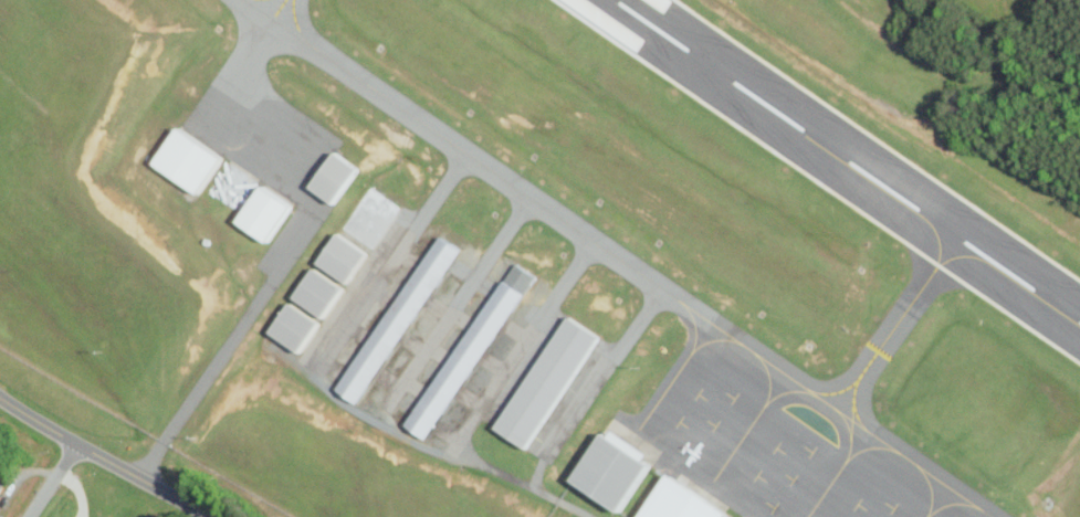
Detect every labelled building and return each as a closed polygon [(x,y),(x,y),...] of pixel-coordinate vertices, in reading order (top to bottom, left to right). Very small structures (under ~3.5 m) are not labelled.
[(153,161),(177,126),(188,135),(191,130),(220,149),(217,155),(220,157),(196,192),(153,161)] [(308,186),(333,150),(356,168),(332,202),(308,186)] [(207,189),(227,161),(254,181),(234,209),(207,189)] [(237,220),(260,184),(290,205),(266,240),(237,220)] [(339,228),(368,186),(398,205),(369,247),(339,228)] [(317,262),(338,232),(365,252),(344,281),(317,262)] [(335,387),(440,235),(461,250),(356,401),(335,387)] [(402,424),(515,262),(535,276),(423,437),(402,424)] [(292,296),(312,267),(340,286),(339,288),(344,292),(327,317),(323,314),(322,316),(292,296)] [(268,329),(287,302),(317,321),(297,350),(268,329)] [(493,426),(567,316),(598,337),(524,447),(493,426)] [(570,478),(602,432),(649,464),(618,510),(570,478)] [(726,514),(724,516),(637,516),(668,474),(726,514)]
